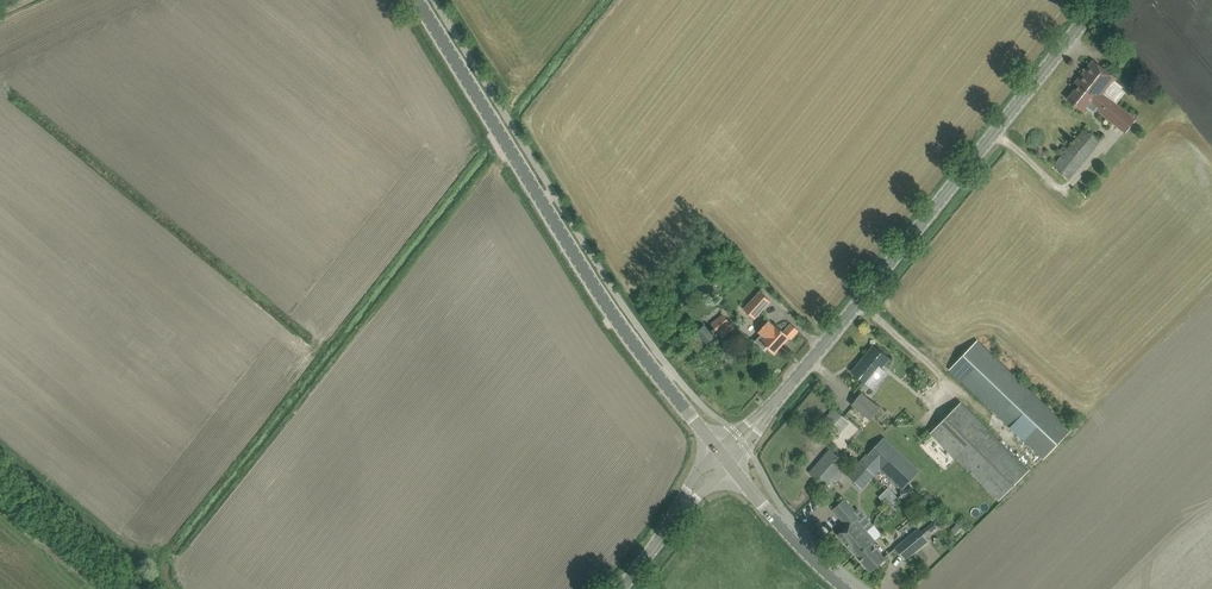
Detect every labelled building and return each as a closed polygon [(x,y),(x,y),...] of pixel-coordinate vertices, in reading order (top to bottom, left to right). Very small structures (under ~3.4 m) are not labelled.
[(1080,86),(1069,99),(1083,110),(1086,106),(1094,113),(1098,109),(1101,111),(1100,112),(1125,132),(1135,119),(1116,103),(1103,93),(1111,82),(1114,78),(1093,61),(1080,77),(1082,79),(1078,84),(1080,86)] [(1054,166),(1070,179),(1100,142),(1084,129),(1054,166)] [(760,291),(745,308),(756,318),(771,301),(760,291)] [(710,324),(717,334),(729,325),(721,315),(710,324)] [(756,341),(765,350),(766,349),(765,349),(767,346),(775,353),(789,337),(791,339),(799,330),(791,324),(784,332),(777,325),(775,327),(769,321),(759,331),(762,334),(756,341)] [(697,331),(707,343),(714,338),(704,325),(697,331)] [(950,370),(1044,459),(1072,430),(978,341),(950,370)] [(853,372),(876,390),(890,373),(883,366),(889,358),(874,347),(853,372)] [(876,413),(878,410),(879,408),(862,394),(854,404),(871,418),(876,413)] [(962,403),(932,433),(999,500),(1031,471),(962,403)] [(884,415),(878,410),(876,413),(877,414),(852,441),(857,446),(882,418),(881,417),(884,415)] [(837,411),(826,424),(838,435),(849,422),(837,411)] [(860,460),(848,475),(863,488),(875,474),(875,473),(880,468),(902,488),(920,470),(885,438),(868,456),(867,455),(861,461),(860,460)] [(830,451),(812,472),(828,486),(834,479),(840,472),(847,465),(830,451)] [(845,499),(833,509),(848,526),(839,535),(871,572),(886,559),(872,543),(882,535),(874,526),(868,532),(857,519),(860,517),(845,499)] [(918,528),(896,547),(906,559),(928,541),(918,528)]
